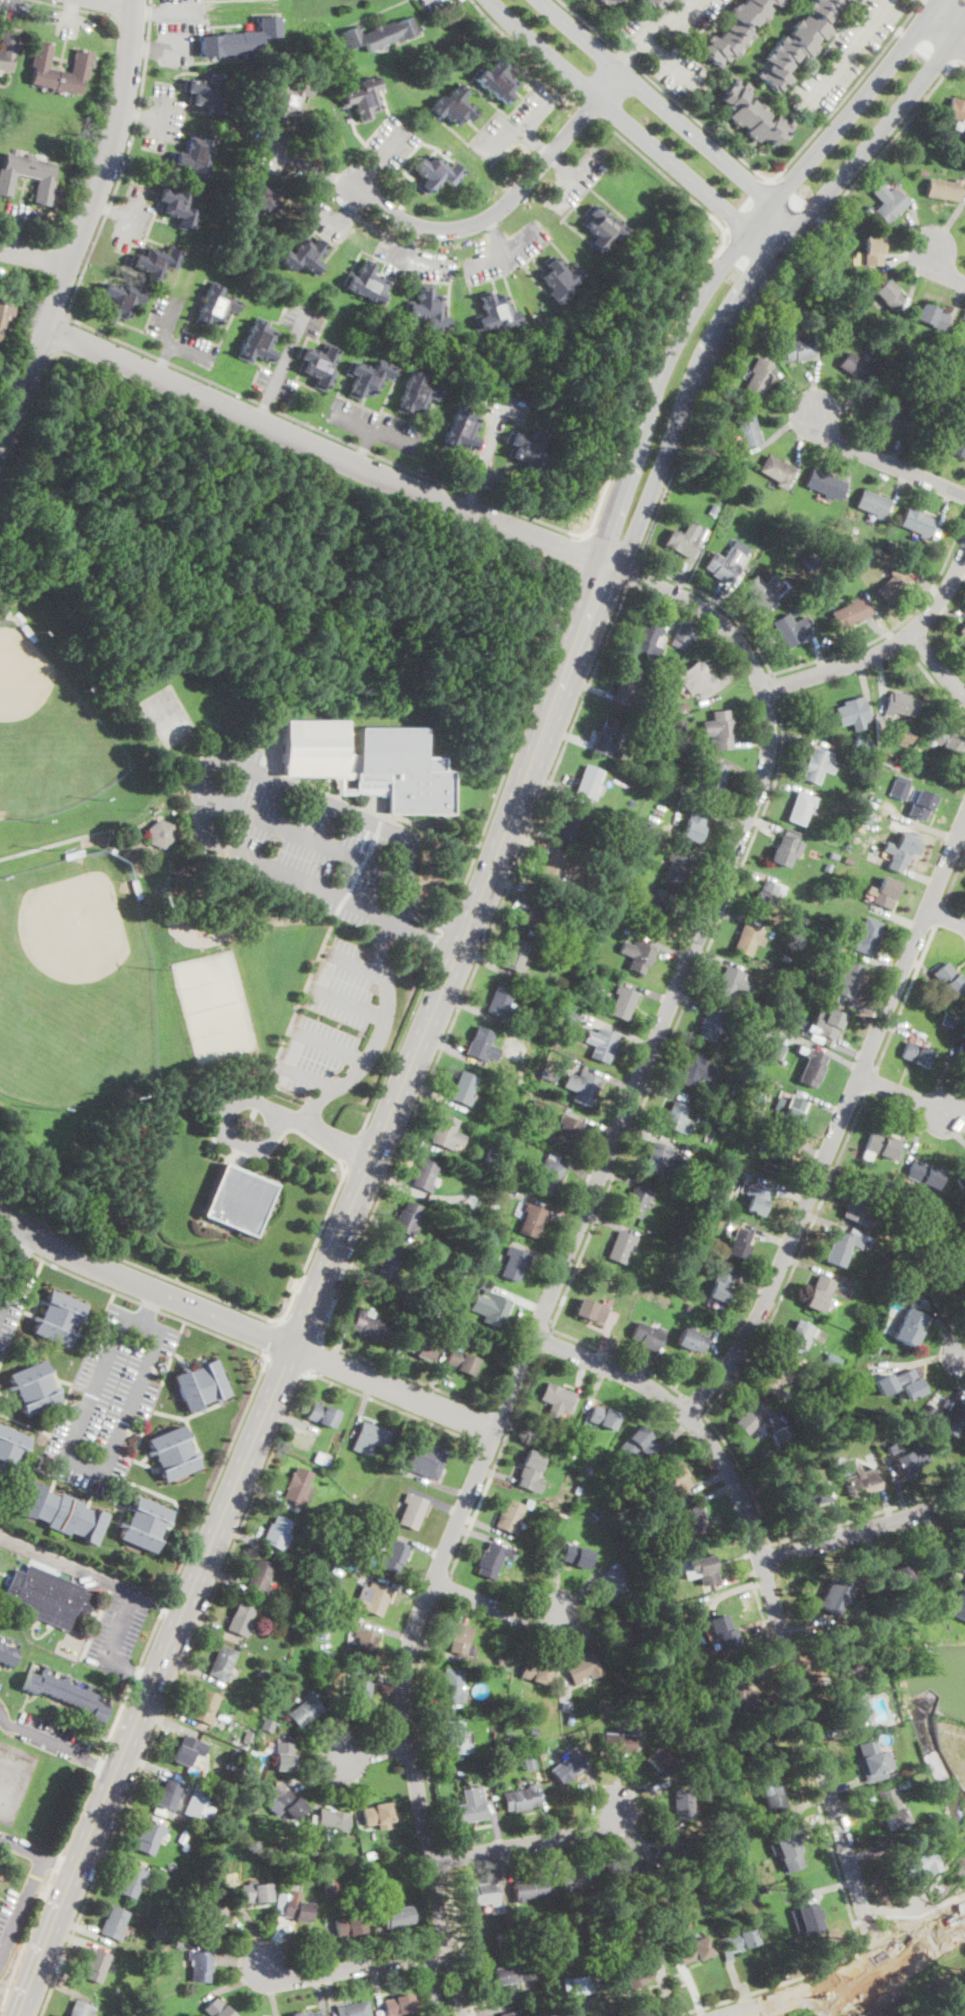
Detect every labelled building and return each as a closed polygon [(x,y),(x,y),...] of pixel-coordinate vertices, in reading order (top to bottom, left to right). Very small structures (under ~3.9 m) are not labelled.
[(654,10),(642,0),(666,0),(661,6),(659,4),(654,10)] [(739,5),(743,0),(781,0),(776,6),(771,2),(770,4),(766,1),(763,5),(769,9),(753,28),(751,26),(747,30),(751,34),(729,61),(723,57),(719,63),(700,48),(710,34),(716,39),(732,19),(726,15),(736,2),(739,5)] [(812,4),(815,0),(854,0),(856,1),(850,8),(843,3),(825,25),(831,30),(828,33),(829,33),(826,38),(825,37),(823,40),(819,37),(814,44),(817,47),(815,50),(816,50),(812,55),(811,54),(809,56),(805,53),(803,55),(801,54),(794,63),(790,59),(788,62),(792,65),(785,74),(791,79),(789,80),(791,81),(787,86),(785,84),(779,91),(774,87),(772,89),(759,78),(765,70),(760,66),(765,60),(764,59),(768,53),(770,54),(773,52),(771,50),(775,45),(777,46),(779,43),(778,42),(783,36),(789,40),(792,42),(795,39),(789,34),(791,31),(793,32),(795,29),(792,27),(798,20),(800,21),(804,15),(810,20),(813,17),(810,14),(811,13),(805,8),(810,2),(812,4)] [(410,14),(416,29),(418,28),(420,31),(418,32),(418,33),(398,42),(397,40),(368,52),(364,42),(347,50),(340,33),(358,25),(359,27),(361,26),(362,29),(359,30),(361,34),(373,29),(372,27),(379,24),(380,26),(410,14)] [(220,56),(200,57),(199,37),(219,36),(219,34),(239,33),(239,32),(258,31),(258,17),(278,16),(279,36),(259,37),(260,52),(220,55),(220,56)] [(12,71),(0,70),(0,39),(1,27),(20,28),(19,33),(17,55),(13,55),(12,71)] [(61,71),(70,73),(75,49),(96,53),(94,59),(92,58),(87,79),(84,78),(80,94),(60,90),(60,92),(52,90),(52,88),(30,83),(33,68),(31,67),(35,45),(32,45),(33,40),(53,44),(48,68),(61,71)] [(504,72),(517,83),(510,93),(512,95),(504,104),(472,77),(480,68),(487,73),(499,58),(509,66),(504,72)] [(218,74),(216,94),(221,95),(219,112),(207,111),(208,104),(191,102),(193,91),(186,90),(188,79),(207,82),(208,73),(218,74)] [(380,75),(384,88),(375,91),(377,96),(378,95),(380,101),(378,101),(380,107),(378,108),(379,111),(372,114),(371,110),(369,111),(372,117),(361,120),(359,114),(356,115),(354,108),(357,107),(354,101),(345,105),(341,94),(349,91),(349,90),(354,88),(354,90),(360,88),(358,83),(365,80),(364,79),(370,77),(371,80),(373,79),(372,78),(380,75)] [(737,83),(742,87),(746,82),(753,88),(744,98),(749,102),(751,99),(756,104),(758,102),(765,109),(764,110),(770,115),(767,118),(771,121),(780,111),(787,118),(783,123),(787,126),(789,124),(793,127),(779,143),(777,141),(773,146),(762,136),(756,142),(751,138),(750,139),(746,136),(747,135),(744,132),(747,130),(740,124),(738,126),(735,124),(734,125),(730,122),(731,121),(726,117),(731,112),(724,106),(725,104),(720,100),(725,95),(723,94),(736,78),(739,81),(737,83)] [(313,85),(309,97),(302,95),(295,115),(286,112),(284,119),(272,115),(277,98),(268,95),(271,83),(291,89),(294,79),(313,85)] [(468,92),(462,99),(477,112),(468,122),(463,118),(457,125),(443,113),(439,119),(429,110),(442,94),(447,98),(459,84),(468,92)] [(951,97),(964,101),(964,123),(963,122),(961,131),(953,128),(956,119),(945,116),(951,97)] [(214,139),(211,147),(214,148),(212,154),(209,153),(207,158),(209,159),(206,166),(208,167),(206,172),(205,172),(202,182),(186,177),(188,169),(186,169),(185,172),(180,170),(181,166),(172,163),(176,152),(185,155),(186,150),(184,149),(186,143),(188,143),(190,137),(200,141),(202,135),(214,139)] [(10,199),(0,197),(0,169),(1,169),(6,151),(14,154),(26,157),(27,154),(36,156),(35,159),(55,164),(51,180),(55,181),(50,201),(53,202),(52,208),(32,203),(37,179),(16,174),(10,199)] [(434,157),(440,161),(441,160),(445,163),(444,165),(448,168),(454,162),(463,171),(458,177),(459,178),(456,182),(454,181),(450,186),(442,178),(438,183),(439,184),(435,188),(434,187),(429,194),(419,186),(425,179),(421,175),(420,176),(417,174),(418,173),(412,168),(421,158),(427,163),(433,156),(434,157)] [(278,201),(274,213),(255,207),(253,215),(236,210),(247,173),(259,177),(258,184),(275,189),(271,199),(278,201)] [(938,179),(953,181),(953,178),(962,179),(960,200),(925,196),(927,178),(938,179)] [(887,190),(888,191),(892,187),(908,202),(886,224),(874,212),(869,217),(864,211),(870,205),(874,208),(880,202),(871,192),(880,183),(887,190)] [(190,188),(188,196),(190,196),(188,202),(187,201),(185,207),(196,211),(194,216),(195,217),(193,222),(192,222),(189,232),(177,228),(180,218),(174,216),(174,218),(168,216),(169,215),(161,213),(164,203),(155,200),(158,190),(159,188),(167,190),(167,189),(173,191),(177,193),(179,185),(190,188)] [(594,204),(601,210),(602,209),(607,213),(606,214),(610,218),(611,217),(615,221),(617,220),(626,230),(616,239),(613,236),(609,240),(611,242),(606,247),(605,246),(598,253),(589,245),(597,237),(593,234),(592,235),(581,224),(587,218),(583,214),(587,210),(588,211),(594,204)] [(304,236),(313,242),(315,239),(325,247),(321,252),(322,252),(315,260),(318,263),(320,260),(326,265),(317,276),(308,269),(307,271),(302,268),(304,266),(299,262),(291,271),(286,267),(285,269),(281,265),(282,263),(277,259),(284,249),(291,254),(294,250),(292,249),(297,243),(298,244),(304,236)] [(882,266),(863,265),(864,237),(882,237),(882,266)] [(181,252),(178,258),(180,259),(173,270),(163,265),(161,271),(163,272),(160,277),(159,277),(154,288),(141,282),(146,272),(143,270),(142,273),(137,270),(137,269),(130,266),(136,253),(143,256),(147,247),(154,251),(155,248),(165,254),(169,246),(181,252)] [(821,265),(815,273),(803,263),(809,255),(821,265)] [(554,256),(565,269),(575,261),(585,274),(568,288),(570,291),(554,305),(545,295),(551,290),(539,275),(548,268),(545,264),(554,256)] [(375,266),(371,273),(375,275),(376,274),(381,277),(380,279),(389,283),(384,293),(388,295),(386,299),(382,305),(372,300),(371,302),(366,299),(367,298),(362,295),(361,295),(356,292),(355,294),(350,292),(351,290),(344,286),(350,275),(356,278),(358,273),(357,272),(359,267),(360,268),(364,260),(375,266)] [(893,310),(892,311),(872,291),(884,279),(904,298),(893,310)] [(105,283),(113,286),(113,284),(119,286),(118,287),(123,289),(125,284),(132,287),(132,285),(138,288),(138,290),(146,294),(142,305),(134,301),(125,322),(115,317),(112,323),(102,318),(106,310),(103,309),(105,304),(108,305),(111,297),(105,294),(104,298),(99,296),(105,283)] [(219,283),(228,288),(224,296),(226,297),(227,295),(242,303),(236,315),(225,309),(223,313),(225,314),(219,326),(210,321),(207,326),(195,320),(199,313),(197,312),(200,306),(201,307),(204,302),(203,301),(206,295),(203,294),(206,289),(207,289),(210,283),(217,286),(219,283)] [(431,288),(431,294),(430,295),(441,297),(440,305),(442,305),(442,310),(440,310),(440,316),(450,317),(449,330),(440,329),(440,331),(433,330),(433,329),(426,328),(427,317),(422,316),(422,318),(415,318),(415,317),(405,316),(407,301),(418,302),(418,300),(416,299),(417,294),(418,294),(419,286),(431,288)] [(491,293),(493,299),(504,296),(506,302),(508,301),(509,307),(508,307),(509,312),(518,310),(522,322),(513,324),(513,326),(508,328),(507,327),(500,329),(499,323),(493,325),(494,327),(488,328),(488,327),(477,330),(473,317),(486,313),(485,310),(483,310),(481,305),(483,305),(481,295),(491,293)] [(4,329),(0,328),(0,300),(13,303),(12,309),(9,308),(4,329)] [(944,325),(941,330),(916,319),(922,304),(948,315),(944,325)] [(825,321),(816,323),(814,317),(823,315),(825,321)] [(268,321),(265,327),(267,328),(268,326),(275,329),(272,338),(273,339),(270,345),(269,344),(267,348),(277,352),(273,363),(263,359),(262,361),(257,359),(258,357),(255,356),(252,363),(237,357),(241,348),(239,348),(242,342),(243,343),(245,336),(247,337),(249,332),(247,331),(250,325),(252,326),(254,319),(260,322),(261,318),(268,321)] [(811,357),(801,360),(795,361),(794,359),(785,361),(781,344),(802,338),(801,335),(809,333),(814,353),(810,354),(811,357)] [(886,340),(882,345),(874,338),(878,333),(886,340)] [(338,348),(333,358),(336,359),(333,365),(331,364),(329,369),(334,371),(331,377),(333,378),(330,384),(329,383),(325,392),(313,387),(317,379),(312,377),(312,378),(306,376),(307,374),(297,370),(302,359),(299,358),(304,347),(311,350),(312,348),(318,351),(317,353),(323,355),(326,347),(330,348),(332,345),(338,348)] [(862,383),(861,384),(837,365),(849,350),(873,369),(862,383)] [(766,387),(758,401),(741,391),(752,372),(750,371),(758,356),(773,365),(769,372),(773,374),(766,387)] [(396,369),(393,377),(391,381),(381,377),(378,382),(381,383),(378,388),(376,388),(372,397),(363,394),(360,400),(348,395),(352,386),(350,385),(353,380),(354,380),(356,376),(352,375),(351,377),(344,374),(347,367),(350,369),(353,362),(361,365),(361,364),(367,366),(366,368),(372,370),(376,360),(396,369)] [(411,371),(418,374),(419,372),(427,375),(424,382),(427,384),(428,383),(432,385),(432,386),(442,390),(437,402),(427,398),(425,401),(426,402),(424,408),(422,407),(418,416),(408,411),(406,415),(396,411),(400,400),(398,399),(401,394),(403,395),(405,389),(404,389),(406,383),(405,382),(407,377),(409,377),(411,371)] [(887,407),(898,411),(900,408),(907,411),(906,414),(913,417),(905,435),(871,420),(878,403),(887,407)] [(468,411),(467,415),(471,417),(472,413),(478,416),(474,426),(475,426),(473,431),(472,431),(470,434),(482,439),(478,451),(468,447),(467,449),(462,447),(462,445),(459,443),(456,452),(441,446),(445,437),(443,436),(445,430),(446,431),(449,425),(450,426),(452,420),(451,419),(453,414),(454,414),(457,406),(468,411)] [(761,443),(740,450),(737,441),(740,440),(734,419),(753,414),(761,443)] [(954,422),(964,426),(964,455),(964,458),(947,452),(954,432),(951,430),(954,422)] [(546,433),(544,441),(545,441),(542,449),(547,450),(541,467),(540,466),(536,477),(521,472),(524,463),(516,461),(516,460),(509,458),(513,446),(508,445),(512,432),(520,435),(521,434),(526,436),(526,438),(531,439),(534,429),(546,433)] [(785,489),(784,490),(774,485),(777,481),(758,470),(759,469),(768,454),(796,470),(785,489)] [(846,482),(840,498),(840,499),(833,496),(831,500),(823,497),(824,494),(804,486),(811,468),(846,482)] [(881,521),(873,518),(874,515),(854,506),(861,489),(889,501),(881,521)] [(719,507),(715,514),(709,512),(712,504),(719,507)] [(926,538),(926,540),(918,537),(919,533),(899,525),(906,508),(934,519),(926,538)] [(706,530),(700,540),(690,559),(663,545),(672,528),(683,534),(689,521),(706,530)] [(773,530),(770,537),(765,534),(768,527),(773,530)] [(746,557),(740,567),(731,583),(726,581),(725,583),(710,575),(712,572),(703,567),(712,552),(723,558),(730,547),(740,553),(739,553),(746,557)] [(821,565),(812,572),(800,556),(809,549),(821,565)] [(902,591),(888,604),(875,591),(890,576),(887,573),(896,564),(896,565),(912,581),(902,591)] [(781,583),(774,590),(778,593),(763,610),(741,590),(754,575),(764,583),(772,574),(781,582),(781,583)] [(803,605),(801,606),(797,598),(805,595),(808,602),(803,605)] [(864,596),(873,615),(837,630),(829,612),(849,604),(847,600),(856,597),(857,599),(864,596)] [(788,612),(793,622),(804,616),(811,627),(803,632),(807,637),(787,649),(771,623),(788,612)] [(645,620),(660,627),(664,629),(661,637),(658,636),(649,656),(633,649),(637,641),(634,639),(641,622),(643,623),(645,620)] [(697,632),(693,640),(689,638),(683,650),(670,644),(680,622),(693,628),(692,630),(697,632)] [(36,640),(32,643),(19,628),(23,624),(36,640)] [(957,630),(964,624),(964,641),(957,630)] [(716,685),(702,696),(700,697),(695,691),(689,695),(676,677),(698,659),(717,684),(716,685)] [(637,696),(634,702),(631,701),(628,708),(611,701),(626,666),(643,673),(635,693),(638,694),(637,696)] [(899,692),(908,694),(908,697),(917,699),(914,717),(893,713),(892,716),(883,714),(887,693),(890,694),(891,691),(899,692)] [(861,696),(862,700),(863,700),(870,723),(865,724),(864,722),(866,729),(854,732),(851,723),(840,727),(834,708),(843,706),(842,702),(861,696)] [(688,710),(675,714),(673,706),(685,702),(688,710)] [(729,710),(730,719),(732,719),(734,736),(731,736),(732,749),(713,751),(712,742),(711,742),(710,736),(704,737),(704,734),(702,721),(713,720),(712,712),(729,710)] [(618,744),(615,752),(611,751),(609,757),(592,750),(605,714),(623,721),(615,742),(618,743),(618,744)] [(925,720),(921,729),(914,725),(918,716),(925,720)] [(665,719),(662,726),(657,724),(660,717),(665,719)] [(283,719),(282,774),(343,774),(344,718),(283,719)] [(685,720),(685,735),(673,735),(673,720),(685,720)] [(910,729),(907,743),(905,743),(904,747),(895,745),(896,741),(890,740),(894,725),(910,729)] [(955,755),(954,756),(931,740),(942,725),(964,741),(955,755)] [(452,810),(452,814),(387,813),(388,774),(356,773),(356,727),(422,727),(422,759),(443,760),(443,771),(452,771),(452,810)] [(872,742),(868,753),(852,747),(856,736),(872,742)] [(833,754),(831,760),(837,763),(833,775),(823,771),(818,785),(801,778),(803,772),(801,771),(807,754),(810,755),(813,746),(833,754)] [(707,759),(728,766),(724,776),(728,777),(722,794),(718,792),(716,800),(699,794),(703,780),(694,777),(699,763),(705,765),(707,759)] [(872,764),(870,769),(862,767),(864,761),(872,764)] [(596,796),(594,801),(574,792),(585,764),(602,771),(594,791),(598,793),(596,796)] [(668,776),(665,783),(658,780),(661,774),(668,776)] [(908,779),(906,785),(909,785),(904,799),(888,794),(893,780),(895,780),(896,775),(908,779)] [(912,788),(917,790),(918,788),(933,795),(922,821),(906,814),(911,801),(907,800),(912,788)] [(818,797),(815,806),(814,807),(811,805),(803,826),(786,819),(797,790),(818,797)] [(864,794),(861,802),(852,799),(855,790),(864,794)] [(690,800),(687,809),(677,805),(681,796),(690,800)] [(581,836),(577,844),(556,836),(557,835),(567,807),(586,814),(578,834),(581,836)] [(854,810),(849,824),(840,821),(845,807),(854,810)] [(702,828),(696,844),(679,836),(690,810),(707,816),(702,828)] [(872,816),(864,831),(855,826),(863,811),(872,816)] [(635,817),(634,823),(624,819),(626,814),(635,817)] [(648,818),(645,825),(639,823),(643,816),(648,818)] [(175,840),(163,849),(149,844),(146,829),(158,819),(172,824),(175,840)] [(800,833),(797,841),(786,867),(768,860),(774,846),(776,847),(781,834),(783,835),(786,827),(800,833)] [(917,839),(910,855),(909,854),(905,865),(889,858),(890,854),(882,850),(886,842),(895,846),(900,832),(917,839)] [(639,845),(636,851),(630,847),(633,841),(639,845)] [(83,850),(84,854),(66,860),(65,855),(83,850)] [(690,860),(678,888),(661,881),(670,861),(666,860),(670,851),(690,860)] [(566,853),(563,860),(564,860),(552,889),(536,882),(548,854),(559,858),(562,852),(566,853)] [(838,855),(836,861),(829,858),(831,852),(838,855)] [(852,860),(850,865),(844,862),(846,857),(852,860)] [(833,863),(830,872),(824,869),(827,861),(833,863)] [(898,882),(887,908),(871,901),(882,875),(898,882)] [(764,879),(772,884),(774,881),(787,887),(782,897),(776,894),(766,914),(750,906),(764,879)] [(142,898),(137,899),(132,881),(136,880),(142,898)] [(620,890),(617,898),(611,896),(613,888),(620,890)] [(654,896),(673,904),(662,932),(644,924),(648,913),(635,908),(640,897),(650,901),(652,895),(654,896)] [(545,913),(537,931),(521,924),(533,898),(548,905),(545,913)] [(820,900),(818,908),(812,906),(815,898),(820,900)] [(816,910),(813,917),(807,914),(810,907),(816,910)] [(881,931),(876,943),(874,948),(871,947),(868,955),(848,947),(851,939),(855,940),(864,916),(881,923),(879,930),(881,931)] [(765,938),(761,947),(754,944),(749,956),(733,950),(739,933),(744,922),(764,930),(761,937),(765,938)] [(650,961),(648,967),(646,966),(642,975),(625,968),(629,958),(618,953),(626,935),(654,947),(652,952),(654,952),(650,961)] [(600,940),(597,945),(590,941),(593,936),(600,940)] [(530,945),(524,957),(521,965),(524,966),(521,974),(501,966),(502,963),(499,962),(507,945),(509,946),(513,938),(530,945)] [(833,951),(830,957),(820,954),(823,948),(833,951)] [(576,959),(572,967),(567,965),(570,956),(576,959)] [(585,967),(579,965),(582,958),(588,960),(585,967)] [(863,968),(856,986),(850,1000),(830,992),(834,982),(837,983),(846,961),(863,968)] [(946,961),(964,986),(964,988),(951,999),(931,973),(946,961)] [(753,984),(748,996),(743,994),(742,996),(734,992),(731,1000),(715,994),(726,964),(747,972),(744,979),(749,981),(748,983),(753,984)] [(806,972),(803,979),(797,977),(800,970),(806,972)] [(508,1012),(505,1020),(485,1012),(497,982),(514,989),(506,1009),(509,1011),(508,1012)] [(638,993),(626,1022),(608,1014),(617,994),(614,993),(614,992),(618,984),(638,993)] [(776,1001),(773,1009),(764,1006),(767,998),(776,1001)] [(832,1039),(832,1040),(816,1033),(817,1030),(810,1026),(811,1024),(820,1005),(843,1016),(832,1039)] [(772,1011),(769,1019),(759,1016),(761,1007),(772,1011)] [(708,1009),(722,1014),(728,1016),(724,1027),(721,1025),(713,1044),(696,1037),(699,1028),(697,1027),(704,1011),(707,1012),(708,1009)] [(957,1014),(953,1028),(940,1023),(944,1010),(957,1014)] [(576,1024),(575,1027),(561,1021),(565,1011),(579,1017),(576,1024)] [(499,1050),(495,1061),(486,1058),(485,1062),(465,1053),(476,1026),(493,1032),(488,1045),(499,1050)] [(598,1027),(618,1036),(606,1065),(588,1057),(593,1046),(582,1041),(587,1030),(596,1033),(598,1027)] [(787,1047),(780,1061),(766,1054),(774,1039),(787,1046),(787,1047)] [(932,1051),(926,1068),(899,1058),(905,1040),(932,1051)] [(959,1042),(964,1044),(964,1061),(956,1059),(959,1042)] [(824,1070),(819,1083),(816,1081),(813,1089),(796,1082),(797,1079),(788,1075),(790,1071),(799,1075),(806,1058),(803,1057),(807,1048),(827,1056),(823,1066),(826,1067),(824,1070)] [(554,1053),(552,1060),(546,1058),(548,1051),(554,1053)] [(713,1067),(707,1082),(698,1078),(693,1089),(676,1082),(689,1052),(709,1061),(708,1065),(713,1067)] [(556,1073),(553,1082),(538,1077),(541,1068),(556,1073)] [(472,1100),(469,1107),(449,1099),(460,1070),(478,1077),(470,1097),(473,1098),(472,1100)] [(581,1072),(600,1079),(588,1107),(571,1100),(575,1091),(568,1088),(573,1075),(577,1077),(579,1071),(581,1072)] [(522,1076),(520,1083),(512,1080),(515,1073),(522,1076)] [(744,1080),(742,1087),(736,1085),(738,1078),(744,1080)] [(741,1089),(736,1098),(729,1094),(734,1085),(741,1089)] [(803,1113),(797,1129),(780,1122),(790,1096),(807,1102),(803,1113)] [(543,1102),(541,1112),(530,1109),(533,1099),(543,1102)] [(672,1101),(681,1104),(682,1102),(686,1103),(685,1106),(687,1107),(683,1118),(690,1121),(686,1134),(660,1125),(665,1111),(668,1112),(672,1101)] [(726,1116),(722,1124),(714,1121),(718,1112),(726,1116)] [(458,1120),(454,1131),(465,1135),(460,1148),(452,1145),(450,1150),(429,1142),(434,1127),(436,1128),(441,1113),(458,1120)] [(581,1124),(570,1152),(553,1145),(561,1125),(558,1124),(562,1114),(582,1122),(581,1124)] [(742,1118),(739,1126),(734,1123),(737,1115),(742,1118)] [(505,1120),(503,1126),(495,1122),(497,1116),(505,1120)] [(897,1144),(892,1157),(891,1160),(871,1153),(868,1161),(859,1158),(869,1131),(898,1142),(897,1144)] [(788,1158),(783,1171),(780,1169),(777,1176),(761,1170),(771,1145),(767,1143),(770,1137),(790,1144),(786,1154),(789,1155),(788,1158)] [(673,1150),(669,1158),(666,1157),(658,1177),(640,1170),(648,1151),(653,1141),(673,1149),(673,1150)] [(500,1152),(495,1166),(484,1162),(489,1148),(500,1152)] [(559,1158),(557,1163),(564,1166),(552,1196),(535,1189),(543,1169),(540,1167),(543,1158),(545,1158),(547,1153),(559,1158)] [(430,1193),(409,1185),(421,1156),(438,1164),(430,1184),(433,1185),(430,1193)] [(686,1164),(681,1175),(669,1169),(674,1158),(686,1164)] [(942,1173),(935,1190),(905,1177),(913,1159),(942,1172),(942,1173)] [(275,1185),(254,1238),(201,1216),(223,1163),(275,1185)] [(511,1166),(509,1171),(502,1168),(505,1163),(511,1166)] [(953,1178),(964,1173),(964,1193),(963,1194),(960,1195),(953,1178)] [(491,1180),(484,1198),(474,1193),(477,1185),(479,1186),(482,1176),(491,1180)] [(504,1198),(504,1199),(493,1194),(497,1183),(509,1188),(504,1198)] [(748,1183),(753,1185),(753,1184),(771,1190),(761,1216),(744,1210),(749,1196),(744,1194),(748,1183)] [(636,1184),(652,1191),(656,1193),(652,1201),(649,1200),(640,1220),(624,1212),(627,1205),(624,1204),(631,1186),(634,1187),(636,1184)] [(858,1223),(841,1216),(852,1187),(869,1194),(858,1223)] [(482,1199),(476,1214),(467,1210),(473,1195),(482,1199)] [(498,1202),(495,1210),(488,1207),(491,1200),(498,1202)] [(422,1208),(417,1220),(413,1227),(417,1229),(413,1238),(394,1230),(395,1226),(393,1225),(400,1209),(402,1210),(406,1201),(422,1208)] [(540,1223),(533,1239),(516,1232),(525,1211),(522,1209),(525,1202),(545,1211),(540,1223)] [(920,1206),(914,1211),(910,1207),(915,1202),(920,1206)] [(723,1220),(719,1229),(711,1225),(715,1217),(723,1220)] [(750,1245),(745,1260),(727,1253),(736,1227),(754,1233),(750,1245)] [(871,1236),(869,1241),(848,1233),(850,1227),(871,1236)] [(637,1237),(634,1245),(634,1246),(631,1244),(623,1264),(606,1258),(617,1229),(637,1237)] [(861,1241),(858,1247),(850,1244),(841,1268),(823,1261),(835,1230),(861,1241)] [(398,1276),(394,1283),(375,1275),(388,1244),(404,1251),(394,1274),(398,1276)] [(524,1264),(516,1283),(499,1276),(507,1256),(504,1254),(507,1245),(528,1254),(524,1264)] [(902,1250),(899,1258),(891,1255),(894,1247),(902,1250)] [(687,1269),(679,1279),(673,1274),(680,1264),(687,1269)] [(466,1271),(463,1278),(457,1275),(460,1268),(466,1271)] [(964,1283),(964,1269),(948,1276),(953,1288),(964,1283)] [(729,1287),(723,1303),(707,1297),(717,1270),(733,1276),(729,1287)] [(823,1306),(820,1313),(803,1305),(817,1274),(834,1282),(823,1306)] [(913,1284),(911,1289),(894,1282),(896,1277),(913,1284)] [(621,1287),(618,1292),(611,1288),(614,1283),(621,1287)] [(49,1290),(84,1304),(80,1315),(85,1318),(83,1321),(76,1318),(70,1332),(77,1335),(76,1338),(72,1336),(67,1348),(31,1333),(36,1322),(30,1320),(31,1317),(32,1316),(39,1319),(45,1305),(38,1303),(40,1299),(44,1301),(49,1290)] [(483,1290),(489,1293),(489,1292),(509,1300),(508,1303),(511,1304),(504,1320),(501,1319),(497,1329),(481,1322),(484,1316),(469,1309),(463,1306),(468,1296),(474,1298),(476,1293),(481,1296),(483,1290)] [(605,1313),(602,1324),(575,1315),(580,1298),(607,1307),(605,1313)] [(924,1316),(917,1329),(921,1332),(913,1348),(882,1332),(888,1320),(898,1325),(906,1307),(924,1316)] [(389,1324),(382,1341),(375,1338),(374,1341),(357,1334),(359,1331),(350,1327),(358,1308),(367,1311),(366,1315),(389,1324)] [(808,1338),(799,1355),(783,1346),(791,1329),(797,1318),(814,1327),(808,1338)] [(651,1327),(657,1329),(658,1327),(667,1331),(658,1350),(654,1348),(653,1351),(637,1343),(638,1341),(630,1338),(637,1320),(651,1327)] [(462,1324),(457,1335),(449,1331),(454,1321),(462,1324)] [(868,1324),(865,1333),(860,1331),(862,1322),(868,1324)] [(687,1324),(699,1329),(697,1334),(709,1338),(702,1354),(691,1350),(691,1352),(675,1346),(683,1327),(686,1328),(687,1324)] [(430,1361),(404,1349),(412,1332),(438,1344),(430,1361)] [(881,1347),(878,1354),(870,1351),(873,1343),(881,1347)] [(478,1359),(471,1376),(444,1365),(447,1359),(452,1347),(478,1359)] [(841,1360),(835,1371),(822,1364),(828,1353),(841,1360)] [(819,1364),(816,1370),(802,1362),(806,1356),(819,1364)] [(214,1359),(230,1394),(219,1399),(221,1403),(217,1404),(214,1399),(201,1405),(203,1411),(200,1412),(198,1408),(188,1412),(172,1378),(182,1373),(180,1368),(185,1366),(188,1373),(200,1367),(197,1361),(200,1359),(203,1364),(214,1359)] [(784,1381),(774,1394),(759,1382),(775,1359),(791,1371),(784,1381)] [(42,1360),(47,1371),(52,1369),(53,1372),(47,1375),(53,1389),(59,1386),(60,1389),(55,1391),(60,1403),(23,1418),(19,1407),(15,1409),(13,1405),(20,1402),(15,1389),(8,1391),(7,1387),(11,1386),(7,1375),(42,1360)] [(912,1368),(919,1380),(925,1392),(909,1401),(900,1386),(882,1396),(874,1382),(889,1374),(891,1378),(911,1367),(912,1368)] [(568,1409),(566,1413),(559,1411),(555,1420),(544,1416),(549,1403),(539,1399),(546,1382),(574,1393),(568,1409)] [(846,1388),(844,1391),(838,1388),(840,1383),(847,1386),(846,1388)] [(746,1432),(744,1434),(729,1421),(748,1400),(762,1414),(746,1432)] [(955,1401),(964,1406),(964,1422),(962,1429),(958,1426),(953,1437),(937,1429),(946,1411),(949,1413),(955,1401)] [(339,1412),(332,1429),(306,1419),(313,1402),(339,1412)] [(617,1419),(613,1431),(587,1420),(593,1403),(619,1414),(617,1419)] [(934,1408),(930,1414),(924,1410),(929,1404),(934,1408)] [(390,1431),(384,1448),(371,1444),(368,1454),(352,1448),(362,1420),(390,1431)] [(640,1424),(652,1437),(661,1446),(642,1462),(637,1457),(641,1453),(639,1451),(630,1459),(629,1458),(624,1463),(615,1453),(620,1449),(618,1447),(628,1438),(626,1436),(640,1424)] [(181,1425),(186,1436),(191,1434),(192,1437),(186,1440),(192,1454),(198,1451),(199,1454),(194,1456),(199,1468),(163,1483),(159,1472),(155,1473),(153,1470),(159,1468),(154,1454),(148,1456),(146,1453),(150,1451),(146,1440),(181,1425)] [(793,1443),(780,1450),(771,1432),(784,1425),(793,1443)] [(12,1481),(0,1476),(0,1426),(29,1438),(25,1449),(30,1451),(29,1454),(22,1451),(16,1465),(23,1468),(22,1471),(17,1469),(12,1481)] [(564,1437),(559,1447),(544,1441),(548,1431),(564,1437)] [(836,1446),(828,1448),(826,1439),(834,1438),(836,1446)] [(898,1439),(904,1453),(922,1444),(929,1460),(899,1474),(886,1445),(898,1439)] [(439,1471),(435,1481),(406,1469),(418,1440),(447,1452),(439,1471)] [(531,1489),(531,1490),(517,1485),(520,1477),(519,1476),(522,1466),(521,1465),(526,1450),(543,1456),(531,1489)] [(331,1458),(326,1469),(312,1463),(317,1452),(331,1458)] [(588,1460),(583,1470),(575,1465),(581,1456),(588,1460)] [(402,1460),(402,1461),(399,1470),(387,1465),(389,1459),(395,1461),(396,1458),(402,1460)] [(691,1484),(677,1493),(662,1470),(676,1461),(691,1484)] [(858,1463),(861,1475),(872,1472),(877,1488),(849,1496),(841,1468),(858,1463)] [(296,1466),(312,1473),(307,1485),(313,1488),(308,1500),(305,1499),(302,1506),(301,1506),(283,1498),(286,1489),(284,1488),(291,1472),(293,1473),(296,1466)] [(669,1485),(661,1490),(659,1486),(660,1485),(658,1481),(665,1477),(669,1485)] [(51,1495),(57,1497),(58,1493),(81,1502),(79,1506),(95,1513),(96,1509),(108,1514),(95,1546),(82,1541),(83,1538),(69,1531),(67,1536),(45,1527),(46,1523),(31,1516),(29,1519),(17,1514),(30,1483),(42,1488),(41,1491),(51,1495)] [(826,1501),(795,1508),(791,1491),(823,1484),(827,1500),(826,1501)] [(422,1514),(415,1531),(397,1524),(406,1503),(402,1501),(406,1493),(427,1501),(422,1514)] [(136,1496),(171,1511),(167,1521),(172,1523),(170,1527),(164,1524),(157,1539),(164,1542),(163,1544),(159,1542),(154,1554),(117,1538),(122,1528),(117,1526),(118,1523),(125,1526),(131,1513),(123,1510),(125,1506),(131,1508),(136,1496)] [(532,1500),(528,1509),(524,1507),(525,1505),(524,1505),(527,1497),(532,1500)] [(518,1529),(515,1536),(494,1526),(506,1498),(524,1506),(515,1526),(519,1527),(518,1529)] [(706,1531),(687,1538),(678,1512),(697,1505),(706,1531)] [(604,1514),(598,1521),(591,1514),(597,1507),(604,1514)] [(292,1522),(287,1531),(291,1533),(283,1552),(264,1544),(265,1540),(263,1539),(270,1523),(272,1523),(275,1515),(292,1522)] [(342,1525),(340,1532),(332,1529),(335,1522),(342,1525)] [(409,1551),(402,1566),(399,1565),(395,1574),(380,1567),(389,1548),(385,1546),(388,1537),(407,1546),(405,1549),(409,1551)] [(509,1549),(505,1557),(502,1556),(493,1580),(476,1573),(478,1567),(476,1566),(482,1549),(485,1550),(488,1541),(509,1549)] [(587,1565),(586,1570),(570,1566),(571,1563),(560,1560),(564,1543),(591,1550),(587,1565)] [(517,1553),(515,1559),(509,1557),(511,1551),(517,1553)] [(956,1568),(964,1552),(964,1572),(956,1568)] [(711,1554),(717,1580),(718,1582),(702,1586),(699,1574),(696,1575),(695,1571),(688,1572),(685,1560),(711,1554)] [(266,1593),(265,1594),(245,1586),(256,1558),(273,1565),(265,1586),(268,1587),(266,1593)] [(28,1564),(71,1582),(85,1588),(84,1592),(96,1597),(87,1617),(76,1612),(68,1632),(10,1607),(14,1597),(4,1594),(14,1570),(23,1574),(28,1564)] [(915,1583),(879,1594),(874,1576),(910,1565),(915,1583)] [(613,1604),(612,1604),(599,1575),(620,1566),(624,1575),(621,1577),(630,1596),(613,1604)] [(838,1613),(837,1614),(818,1605),(833,1574),(852,1584),(838,1613)] [(947,1615),(964,1580),(964,1624),(947,1615)] [(371,1581),(391,1589),(379,1617),(353,1607),(362,1585),(368,1588),(371,1581)] [(636,1602),(634,1602),(632,1596),(639,1594),(641,1600),(636,1602)] [(249,1631),(246,1638),(226,1629),(238,1601),(255,1609),(246,1629),(249,1630),(249,1631)] [(319,1610),(317,1616),(312,1615),(315,1608),(320,1609),(319,1610)] [(870,1619),(863,1615),(866,1609),(873,1614),(870,1619)] [(723,1616),(727,1629),(732,1627),(737,1645),(718,1651),(708,1621),(723,1616)] [(471,1647),(470,1656),(447,1652),(452,1623),(470,1626),(466,1646),(471,1647)] [(374,1648),(371,1663),(352,1659),(356,1637),(354,1636),(356,1628),(377,1633),(374,1648)] [(857,1668),(837,1675),(827,1643),(846,1637),(857,1668)] [(10,1668),(0,1664),(0,1643),(4,1645),(7,1638),(10,1639),(7,1646),(17,1650),(10,1668)] [(232,1674),(228,1683),(207,1673),(220,1644),(237,1652),(229,1672),(232,1673),(232,1674)] [(576,1684),(574,1685),(564,1666),(591,1652),(599,1668),(580,1679),(581,1682),(576,1684)] [(507,1657),(506,1665),(497,1664),(498,1656),(507,1657)] [(524,1661),(535,1665),(536,1662),(552,1668),(545,1686),(519,1677),(524,1661)] [(267,1670),(263,1677),(257,1674),(260,1667),(267,1670)] [(464,1694),(463,1702),(441,1701),(442,1668),(461,1669),(460,1692),(464,1692),(464,1694)] [(743,1690),(743,1691),(749,1689),(754,1705),(734,1711),(723,1673),(736,1668),(743,1690)] [(29,1672),(39,1676),(41,1672),(99,1697),(97,1701),(109,1706),(102,1723),(88,1717),(90,1713),(36,1690),(34,1694),(21,1689),(28,1672),(29,1672)] [(370,1692),(369,1699),(366,1699),(365,1708),(348,1706),(350,1685),(346,1685),(347,1676),(369,1678),(369,1682),(371,1682),(370,1692)] [(868,1683),(858,1685),(856,1679),(866,1677),(868,1683)] [(855,1723),(852,1724),(843,1693),(860,1688),(869,1719),(855,1723)] [(211,1725),(211,1726),(190,1717),(202,1689),(219,1696),(211,1717),(214,1718),(211,1725)] [(311,1719),(299,1729),(287,1715),(304,1701),(302,1698),(309,1692),(322,1709),(311,1719)] [(642,1704),(639,1713),(632,1711),(636,1702),(642,1704)] [(648,1706),(645,1716),(640,1714),(644,1705),(648,1706)] [(574,1718),(571,1726),(565,1724),(568,1716),(574,1718)] [(274,1722),(270,1733),(258,1728),(263,1717),(274,1722)] [(463,1731),(465,1743),(469,1742),(470,1752),(448,1755),(447,1746),(444,1746),(442,1729),(443,1729),(442,1720),(461,1717),(463,1731)] [(537,1729),(536,1735),(528,1733),(529,1727),(537,1729)] [(771,1758),(752,1763),(744,1733),(763,1728),(771,1758)] [(496,1737),(489,1738),(488,1731),(495,1730),(496,1737)] [(252,1734),(249,1741),(244,1740),(247,1732),(252,1734)] [(633,1736),(631,1754),(600,1751),(601,1733),(633,1736)] [(187,1767),(186,1769),(170,1761),(183,1735),(199,1742),(187,1767)] [(875,1739),(879,1756),(889,1754),(893,1768),(884,1771),(886,1777),(865,1782),(858,1757),(863,1756),(860,1743),(875,1739)] [(292,1755),(291,1771),(274,1770),(276,1742),(293,1743),(292,1755)] [(672,1761),(660,1775),(642,1760),(653,1746),(672,1761)] [(243,1752),(240,1761),(231,1757),(234,1749),(243,1752)] [(574,1773),(561,1784),(550,1771),(567,1756),(565,1754),(571,1749),(585,1764),(574,1773)] [(536,1768),(525,1770),(521,1754),(532,1752),(536,1768)] [(776,1811),(768,1814),(758,1783),(776,1777),(786,1808),(776,1811)] [(181,1785),(175,1801),(170,1811),(153,1804),(159,1789),(161,1790),(166,1779),(181,1785)] [(529,1809),(527,1810),(513,1812),(512,1809),(504,1811),(501,1793),(526,1788),(525,1785),(527,1785),(533,1784),(537,1804),(529,1806),(529,1809)] [(690,1784),(690,1818),(671,1818),(672,1784),(690,1784)] [(474,1788),(476,1797),(482,1796),(486,1818),(456,1824),(453,1807),(452,1806),(464,1803),(461,1789),(473,1786),(474,1788)] [(893,1788),(898,1808),(906,1806),(910,1822),(884,1828),(880,1811),(875,1792),(893,1788)] [(295,1798),(297,1797),(307,1808),(293,1821),(274,1801),(287,1789),(295,1798)] [(182,1816),(207,1822),(213,1796),(189,1790),(182,1816)] [(376,1824),(365,1827),(361,1808),(389,1803),(392,1821),(376,1824)] [(319,1809),(329,1810),(329,1809),(331,1809),(333,1810),(333,1811),(349,1813),(346,1832),(332,1830),(331,1833),(318,1832),(318,1829),(310,1828),(311,1815),(318,1816),(319,1809)] [(939,1815),(932,1818),(930,1812),(937,1809),(939,1815)] [(147,1821),(166,1829),(163,1837),(160,1836),(152,1855),(135,1848),(139,1840),(136,1839),(144,1822),(146,1823),(147,1821)] [(803,1866),(785,1874),(771,1840),(777,1838),(775,1832),(793,1824),(803,1850),(798,1852),(803,1866)] [(688,1838),(674,1868),(653,1859),(655,1854),(659,1844),(663,1846),(670,1830),(688,1838)] [(939,1837),(932,1838),(931,1831),(937,1830),(939,1837)] [(694,1843),(691,1848),(686,1845),(688,1840),(694,1843)] [(318,1849),(316,1857),(313,1857),(313,1855),(309,1854),(310,1847),(318,1849)] [(938,1869),(924,1874),(922,1869),(901,1877),(895,1859),(930,1847),(938,1869)] [(288,1851),(301,1858),(298,1862),(288,1857),(287,1859),(284,1857),(288,1851)] [(376,1857),(366,1859),(365,1853),(375,1851),(376,1857)] [(633,1857),(638,1873),(612,1882),(606,1863),(621,1858),(622,1860),(633,1857)] [(294,1864),(291,1871),(283,1868),(286,1861),(294,1864)] [(148,1873),(145,1881),(143,1880),(134,1899),(117,1891),(126,1871),(129,1864),(148,1873)] [(572,1892),(563,1894),(559,1872),(592,1866),(595,1883),(571,1887),(572,1892)] [(380,1875),(373,1876),(372,1869),(379,1867),(380,1875)] [(540,1877),(540,1879),(546,1878),(548,1896),(523,1898),(523,1902),(514,1903),(512,1882),(522,1881),(522,1879),(540,1877)] [(337,1896),(326,1897),(324,1879),(335,1878),(337,1896)] [(677,1894),(671,1881),(678,1878),(683,1892),(677,1894)] [(493,1881),(493,1885),(497,1884),(499,1905),(489,1906),(489,1903),(467,1905),(466,1887),(474,1886),(474,1883),(493,1881)] [(241,1903),(239,1885),(269,1882),(270,1900),(241,1903)] [(744,1891),(738,1893),(736,1888),(742,1885),(744,1891)] [(754,1899),(750,1900),(748,1891),(755,1889),(757,1898),(754,1899)] [(299,1893),(298,1902),(311,1904),(309,1923),(292,1921),(292,1917),(281,1916),(284,1899),(286,1900),(287,1892),(299,1893)] [(814,1903),(815,1908),(817,1908),(819,1915),(818,1916),(819,1922),(817,1923),(820,1932),(804,1937),(802,1930),(797,1932),(795,1926),(794,1927),(790,1911),(795,1908),(814,1903)] [(129,1912),(124,1924),(120,1933),(122,1934),(119,1942),(97,1933),(104,1918),(105,1918),(112,1905),(129,1912)] [(222,1925),(216,1941),(198,1934),(203,1920),(205,1914),(202,1913),(205,1905),(226,1912),(222,1925)] [(411,1905),(414,1922),(405,1924),(405,1927),(396,1929),(388,1930),(387,1927),(384,1928),(379,1907),(389,1905),(389,1909),(411,1905)] [(205,1914),(203,1920),(199,1919),(198,1921),(195,1920),(199,1911),(202,1913),(205,1914)] [(345,1934),(337,1936),(334,1919),(362,1914),(365,1931),(345,1934)] [(169,1926),(165,1933),(156,1929),(159,1922),(169,1926)] [(646,1931),(636,1934),(633,1925),(642,1922),(646,1931)] [(751,1928),(754,1936),(757,1942),(741,1948),(742,1950),(737,1952),(737,1950),(729,1953),(731,1960),(725,1962),(724,1960),(721,1951),(728,1948),(724,1938),(751,1928)] [(704,1935),(711,1955),(694,1961),(693,1959),(675,1966),(668,1947),(678,1943),(680,1948),(689,1945),(688,1941),(704,1935)] [(93,1949),(112,1956),(113,1957),(110,1964),(106,1963),(98,1985),(95,1983),(82,1979),(86,1968),(84,1967),(90,1951),(91,1951),(93,1949)] [(211,1965),(211,1973),(208,1973),(208,1982),(190,1982),(190,1960),(186,1960),(187,1951),(209,1951),(209,1955),(211,1955),(211,1965)] [(642,1959),(643,1962),(645,1961),(646,1966),(648,1965),(649,1968),(648,1968),(652,1978),(625,1988),(619,1971),(640,1963),(639,1960),(642,1959)] [(532,1962),(535,1979),(519,1982),(518,1979),(513,1980),(515,1994),(498,1996),(496,1984),(494,1984),(492,1968),(509,1965),(511,1975),(518,1974),(516,1965),(532,1962)] [(566,1996),(564,1996),(561,1979),(598,1973),(601,1990),(566,1996)] [(122,1990),(119,1996),(114,1994),(117,1987),(122,1990)] [(413,2011),(390,2015),(385,2015),(382,2001),(393,1998),(393,1997),(409,1994),(413,2011)] [(215,1996),(234,2015),(208,2015),(201,2009),(215,1996)] [(92,2013),(91,2015),(90,2015),(88,2015),(68,2015),(74,2000),(94,2008),(92,2013)] [(367,2000),(370,2015),(337,2015),(335,2006),(367,2000)]
